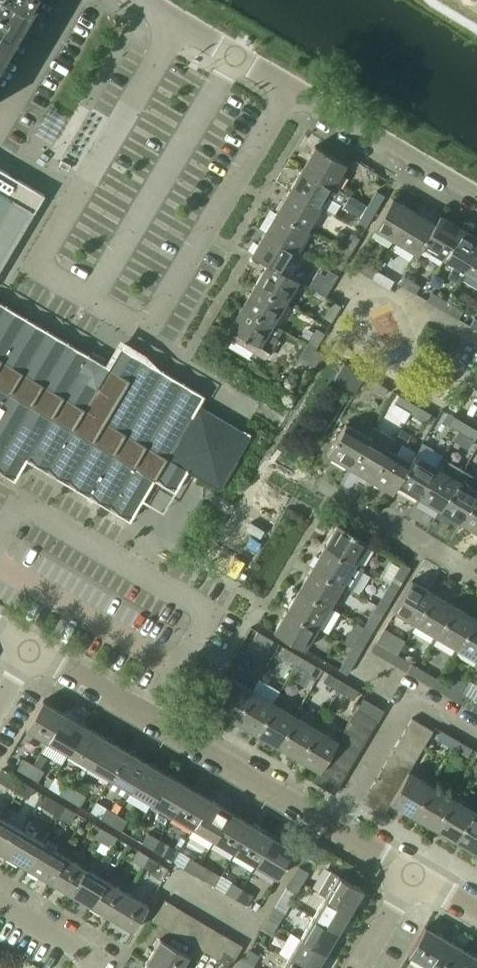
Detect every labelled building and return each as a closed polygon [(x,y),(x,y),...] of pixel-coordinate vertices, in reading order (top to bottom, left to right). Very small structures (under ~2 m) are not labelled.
[(33,0),(0,0),(0,56),(33,0)] [(302,167),(332,186),(345,164),(315,146),(302,167)] [(289,189),(320,207),(332,186),(302,167),(289,189)] [(44,194),(0,168),(0,267),(44,194)] [(276,210),(307,228),(320,207),(289,189),(276,210)] [(367,206),(375,211),(384,195),(376,191),(367,206)] [(373,228),(395,241),(414,210),(392,197),(373,228)] [(358,222),(366,226),(375,211),(367,206),(358,222)] [(264,231),(295,250),(307,228),(276,210),(264,231)] [(417,254),(422,246),(421,246),(435,223),(434,223),(414,210),(395,241),(417,254)] [(422,246),(443,259),(461,228),(439,215),(434,223),(435,223),(421,246),(422,246)] [(464,272),(476,250),(476,237),(461,228),(443,259),(454,265),(447,276),(458,283),(465,272),(464,272)] [(251,253),(267,263),(267,262),(282,271),(295,250),(264,231),(251,253)] [(342,249),(350,253),(359,238),(351,233),(342,249)] [(333,264),(340,269),(350,253),(342,249),(333,264)] [(465,272),(476,279),(476,250),(464,272),(465,272)] [(254,284),(285,302),(298,280),(282,271),(267,262),(267,263),(254,284)] [(358,270),(373,279),(378,271),(362,262),(358,270)] [(373,279),(388,288),(393,280),(378,271),(373,279)] [(316,291),(324,296),(333,280),(326,276),(316,291)] [(399,284),(415,293),(419,285),(404,276),(399,284)] [(242,305),(272,323),(285,302),(254,284),(242,305)] [(426,300),(442,309),(446,301),(431,292),(426,300)] [(323,317),(331,321),(340,306),(332,301),(323,317)] [(442,309),(457,318),(462,310),(446,301),(442,309)] [(15,479),(27,459),(46,470),(79,490),(108,507),(130,520),(155,478),(167,485),(175,490),(187,470),(187,469),(198,475),(198,476),(198,477),(199,476),(219,488),(250,436),(198,405),(203,395),(183,383),(162,371),(140,358),(120,346),(114,356),(108,366),(105,365),(46,330),(5,306),(0,303),(0,470),(15,479)] [(226,335),(265,358),(282,329),(272,323),(242,305),(229,327),(230,328),(226,335)] [(307,344),(315,348),(324,333),(316,328),(307,344)] [(298,359),(306,364),(315,348),(307,344),(298,359)] [(333,379),(354,392),(364,375),(343,362),(333,379)] [(367,387),(382,396),(387,388),(371,379),(367,387)] [(394,403),(410,412),(415,404),(399,395),(394,403)] [(410,412),(425,421),(430,413),(415,404),(410,412)] [(442,421),(457,430),(462,422),(447,413),(442,421)] [(473,439),(476,432),(476,431),(462,422),(457,430),(473,439)] [(327,454),(349,467),(367,436),(345,423),(327,454)] [(349,467),(370,480),(388,449),(367,436),(349,467)] [(392,493),(397,485),(396,485),(409,461),(388,449),(370,480),(392,493)] [(397,485),(418,497),(436,466),(414,453),(409,461),(396,485),(397,485)] [(418,497),(439,510),(463,470),(441,457),(436,466),(418,497)] [(460,522),(476,494),(476,491),(468,485),(474,476),(463,470),(439,510),(460,522)] [(476,532),(476,494),(460,522),(476,532)] [(337,523),(324,545),(355,563),(368,541),(337,523)] [(311,566),(342,585),(350,589),(363,568),(355,563),(324,545),(311,566)] [(299,588),(330,606),(342,585),(311,566),(299,588)] [(389,584),(397,589),(406,573),(398,568),(389,584)] [(393,611),(415,624),(433,593),(411,580),(393,611)] [(380,599),(388,604),(397,589),(389,584),(380,599)] [(286,609),(317,627),(330,606),(299,588),(286,609)] [(415,624),(436,637),(455,606),(433,593),(415,624)] [(436,637),(458,649),(476,618),(455,606),(436,637)] [(273,631),(304,649),(317,627),(286,609),(273,631)] [(373,611),(364,627),(372,631),(381,616),(373,611)] [(476,661),(476,619),(476,618),(458,649),(476,661)] [(355,642),(363,647),(372,631),(364,627),(355,642)] [(253,639),(268,648),(273,640),(257,631),(253,639)] [(371,650),(386,659),(391,652),(375,642),(371,650)] [(280,655),(296,664),(300,656),(285,647),(280,655)] [(339,669),(347,674),(356,658),(348,654),(339,669)] [(296,664),(311,673),(316,666),(300,656),(296,664)] [(398,666),(413,675),(418,668),(403,658),(398,666)] [(413,675),(429,685),(434,677),(418,668),(413,675)] [(323,680),(338,690),(343,682),(327,673),(323,680)] [(212,707),(233,720),(252,690),(230,677),(212,707)] [(338,690),(354,699),(358,691),(343,682),(338,690)] [(441,692),(456,701),(461,693),(445,684),(441,692)] [(233,720),(255,733),(273,702),(252,690),(233,720)] [(456,701),(472,710),(476,702),(461,693),(456,701)] [(356,708),(377,721),(383,710),(362,698),(356,708)] [(26,729),(47,741),(64,713),(43,700),(26,729)] [(255,733),(276,746),(294,715),(273,702),(255,733)] [(350,719),(371,731),(377,721),(356,708),(350,719)] [(47,741),(68,754),(85,725),(64,713),(47,741)] [(276,746),(298,758),(316,727),(294,715),(276,746)] [(405,728),(426,741),(433,730),(412,718),(405,728)] [(344,729),(365,742),(371,731),(350,719),(344,729)] [(68,754),(89,766),(106,738),(85,725),(68,754)] [(326,760),(332,750),(338,740),(337,740),(316,727),(298,758),(319,771),(326,760)] [(399,739),(420,751),(426,741),(405,728),(399,739)] [(338,740),(359,752),(365,742),(344,729),(338,740)] [(436,738),(452,747),(456,739),(441,730),(436,738)] [(89,766),(110,778),(126,750),(106,738),(89,766)] [(393,749),(414,762),(420,751),(399,739),(393,749)] [(452,747),(467,756),(472,748),(456,739),(452,747)] [(332,750),(353,762),(359,752),(338,740),(337,740),(338,740),(332,750)] [(408,772),(408,771),(414,762),(393,749),(387,760),(408,772)] [(110,778),(130,791),(147,762),(126,750),(110,778)] [(326,760),(346,773),(353,762),(332,750),(326,760)] [(17,769),(27,775),(34,765),(23,758),(17,769)] [(319,771),(340,783),(346,773),(326,760),(319,771)] [(381,770),(402,782),(408,772),(387,760),(381,770)] [(130,791),(151,803),(168,774),(147,762),(130,791)] [(27,775),(38,781),(44,771),(34,765),(27,775)] [(375,780),(395,793),(402,782),(381,770),(375,780)] [(313,781),(334,794),(340,783),(319,771),(313,781)] [(390,802),(411,815),(430,784),(408,771),(408,772),(402,782),(395,793),(390,802)] [(151,803),(172,815),(189,787),(168,774),(151,803)] [(7,786),(17,792),(24,782),(13,775),(7,786)] [(389,803),(390,802),(395,793),(375,780),(368,791),(389,803)] [(17,792),(28,798),(34,788),(24,782),(17,792)] [(59,794),(69,800),(75,789),(65,783),(59,794)] [(411,815),(433,828),(451,797),(430,784),(411,815)] [(172,815),(193,828),(210,799),(189,787),(172,815)] [(69,800),(79,806),(85,796),(75,789),(69,800)] [(383,814),(389,803),(368,791),(362,801),(383,814)] [(433,828),(454,840),(472,809),(451,797),(433,828)] [(193,828),(214,840),(231,811),(210,799),(193,828)] [(49,810),(59,816),(65,806),(55,800),(49,810)] [(59,816),(69,823),(75,812),(65,806),(59,816)] [(100,818),(111,824),(117,814),(106,808),(100,818)] [(475,853),(476,850),(476,812),(472,809),(454,840),(475,853)] [(214,840),(234,852),(251,824),(231,811),(214,840)] [(111,824),(121,831),(127,820),(117,814),(111,824)] [(8,856),(23,831),(2,818),(0,821),(0,852),(8,856)] [(234,852),(255,865),(272,836),(251,824),(234,852)] [(90,835),(101,841),(107,831),(96,825),(90,835)] [(8,856),(28,869),(43,843),(23,831),(8,856)] [(101,841),(111,847),(117,837),(107,831),(101,841)] [(142,843),(152,849),(158,839),(148,833),(142,843)] [(255,865),(277,877),(294,849),(272,836),(255,865)] [(152,849),(162,855),(168,845),(158,839),(152,849)] [(28,869),(49,881),(64,855),(43,843),(28,869)] [(132,860),(142,866),(148,856),(138,849),(132,860)] [(49,881),(70,893),(85,868),(64,855),(49,881)] [(142,866),(153,872),(159,862),(148,856),(142,866)] [(183,868),(194,874),(200,864),(189,858),(183,868)] [(194,874),(204,880),(210,870),(200,864),(194,874)] [(292,876),(302,883),(308,872),(298,866),(292,876)] [(70,893),(91,906),(106,880),(85,868),(70,893)] [(325,896),(350,911),(363,890),(331,871),(318,892),(325,896)] [(286,887),(296,893),(302,883),(292,876),(286,887)] [(91,906),(111,918),(127,892),(106,880),(91,906)] [(225,893),(235,899),(241,889),(231,882),(225,893)] [(235,899),(245,905),(252,895),(241,889),(235,899)] [(111,918),(133,931),(148,905),(127,892),(111,918)] [(313,917),(338,932),(350,911),(325,896),(313,917)] [(152,920),(162,926),(175,905),(165,899),(152,920)] [(162,926),(172,932),(184,911),(175,905),(162,926)] [(267,918),(278,924),(284,914),(273,908),(267,918)] [(172,932),(182,937),(194,917),(184,911),(172,932)] [(182,937),(191,943),(203,922),(194,917),(182,937)] [(300,938),(326,953),(338,932),(313,917),(300,938)] [(261,928),(272,935),(278,924),(267,918),(261,928)] [(191,943),(201,949),(213,928),(203,922),(191,943)] [(408,954),(430,967),(446,939),(424,926),(408,954)] [(201,949),(210,954),(222,934),(213,928),(201,949)] [(210,954),(220,960),(232,939),(222,934),(210,954)] [(304,967),(317,967),(326,953),(300,938),(288,958),(304,967)] [(161,967),(190,967),(195,959),(160,939),(147,960),(161,967)] [(220,960),(230,966),(242,945),(232,939),(220,960)] [(432,967),(457,967),(467,951),(446,939),(430,967),(432,967)] [(243,960),(253,966),(259,955),(249,949),(243,960)] [(467,951),(457,967),(476,967),(476,957),(467,951)] [(288,958),(282,967),(304,967),(288,958)] [(147,960),(142,967),(161,967),(147,960)] [(253,966),(243,960),(238,967),(252,967),(253,966)]
